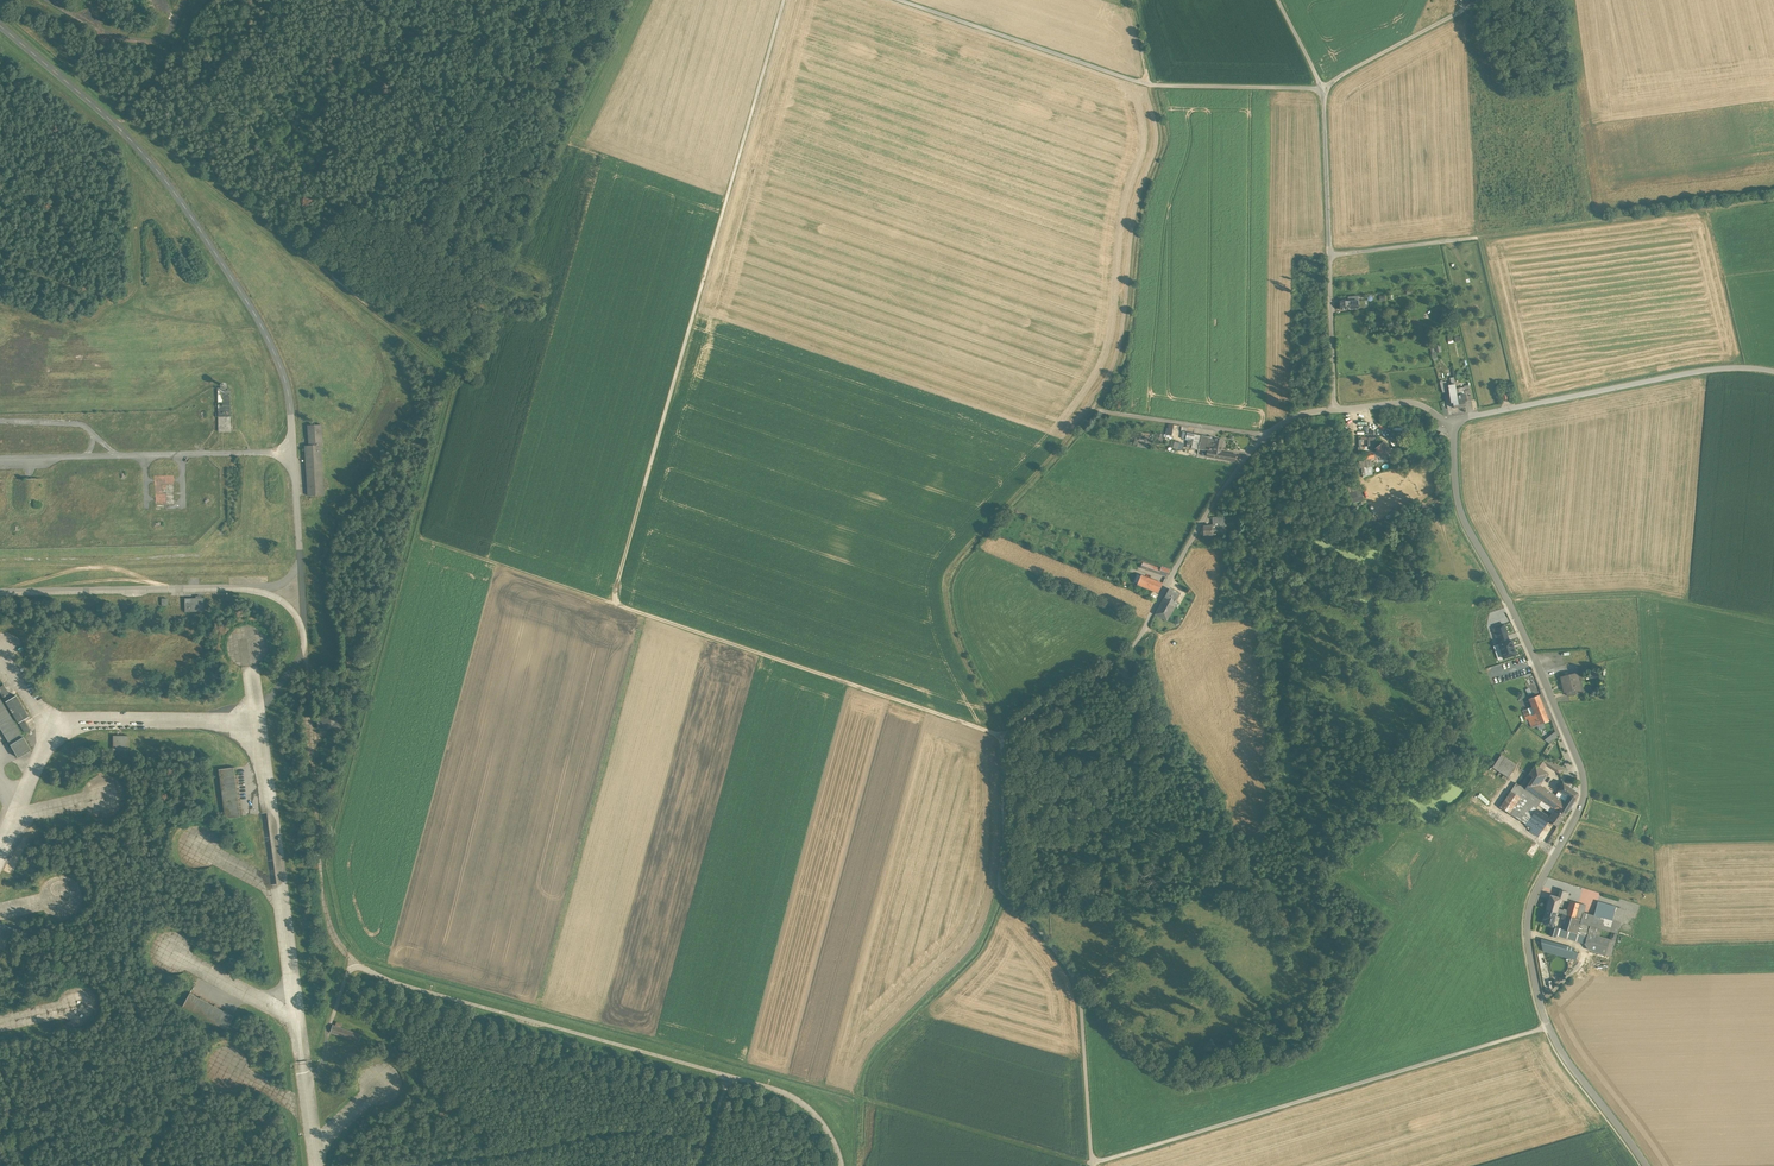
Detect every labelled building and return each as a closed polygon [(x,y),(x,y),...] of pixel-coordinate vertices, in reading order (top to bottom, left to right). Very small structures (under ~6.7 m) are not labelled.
[(138,17),(148,13),(143,0),(132,0),(138,17)] [(1354,301),(1349,301),(1348,301),(1340,302),(1340,310),(1350,309),(1355,308),(1358,308),(1358,301),(1354,301)] [(1455,384),(1448,385),(1451,403),(1453,403),(1454,408),(1458,407),(1457,396),(1457,395),(1456,389),(1455,384)] [(231,432),(230,387),(217,388),(218,432),(231,432)] [(1460,395),(1457,396),(1458,407),(1465,406),(1465,401),(1467,401),(1465,394),(1460,395)] [(1164,434),(1171,435),(1173,424),(1168,423),(1166,434),(1160,433),(1159,438),(1164,439),(1164,434)] [(307,496),(324,495),(321,445),(322,445),(321,425),(307,425),(308,445),(305,445),(307,496)] [(1210,437),(1187,433),(1185,440),(1187,440),(1186,445),(1192,446),(1191,448),(1205,450),(1205,451),(1208,451),(1207,456),(1212,457),(1234,461),(1236,455),(1228,453),(1228,454),(1220,453),(1223,441),(1217,439),(1215,439),(1212,439),(1212,437),(1210,436),(1210,437)] [(1146,448),(1148,441),(1139,439),(1137,446),(1146,448)] [(1181,449),(1183,443),(1172,440),(1170,446),(1181,449)] [(1383,441),(1375,448),(1376,449),(1376,452),(1374,452),(1374,458),(1375,458),(1383,457),(1383,458),(1383,457),(1385,459),(1388,456),(1387,454),(1391,451),(1383,441)] [(1371,458),(1359,459),(1359,467),(1364,466),(1372,466),(1371,458)] [(1372,466),(1364,466),(1365,475),(1373,474),(1372,466)] [(174,476),(155,476),(155,504),(174,504),(174,476)] [(17,479),(17,505),(40,505),(39,479),(17,479)] [(1220,522),(1213,522),(1213,524),(1211,524),(1211,526),(1203,526),(1204,535),(1226,533),(1225,524),(1224,524),(1223,516),(1220,517),(1220,522)] [(1170,569),(1162,566),(1160,569),(1142,563),(1141,567),(1167,576),(1170,569)] [(1150,579),(1141,575),(1137,584),(1147,587),(1150,579)] [(1163,584),(1150,579),(1147,587),(1158,592),(1163,584)] [(1178,593),(1169,589),(1165,597),(1174,601),(1178,593)] [(206,611),(206,597),(187,597),(187,611),(206,611)] [(1174,601),(1165,597),(1156,614),(1167,620),(1176,602),(1174,601)] [(1505,622),(1494,626),(1500,643),(1510,639),(1505,622)] [(1510,639),(1500,643),(1497,644),(1502,659),(1516,655),(1510,639)] [(1577,673),(1561,677),(1562,682),(1563,682),(1565,692),(1566,692),(1575,690),(1576,690),(1580,689),(1577,673)] [(6,701),(11,698),(3,685),(0,687),(0,692),(6,701)] [(11,698),(6,701),(18,723),(24,719),(29,716),(16,695),(11,698)] [(1538,695),(1530,698),(1533,707),(1541,703),(1538,695)] [(0,698),(0,728),(10,744),(23,736),(0,698)] [(1548,721),(1541,703),(1533,707),(1536,715),(1540,725),(1548,721)] [(1527,709),(1522,711),(1526,719),(1528,718),(1531,717),(1527,709)] [(1531,717),(1528,718),(1532,728),(1540,725),(1536,715),(1531,717)] [(318,716),(317,729),(341,729),(341,716),(318,716)] [(24,719),(18,723),(25,733),(30,730),(24,719)] [(1555,732),(1545,740),(1549,743),(1556,737),(1555,732)] [(128,736),(113,735),(113,750),(128,750),(128,736)] [(31,749),(23,736),(10,744),(18,757),(31,749)] [(1516,765),(1501,754),(1492,766),(1508,777),(1516,765)] [(1542,755),(1535,765),(1543,770),(1546,764),(1552,768),(1555,764),(1542,755)] [(1535,765),(1528,774),(1532,777),(1525,789),(1533,795),(1539,785),(1547,773),(1543,770),(1535,765)] [(240,817),(233,767),(218,769),(225,819),(240,817)] [(1577,793),(1563,783),(1558,790),(1568,797),(1565,800),(1572,804),(1578,795),(1577,793)] [(1572,804),(1565,800),(1564,802),(1539,785),(1533,795),(1541,800),(1544,803),(1548,805),(1551,807),(1555,809),(1565,815),(1572,804)] [(1533,795),(1525,789),(1521,795),(1509,813),(1525,824),(1535,809),(1536,807),(1541,800),(1533,795)] [(1544,803),(1541,800),(1536,807),(1535,809),(1539,812),(1541,808),(1544,803)] [(1539,812),(1535,809),(1525,824),(1536,831),(1540,833),(1548,820),(1549,818),(1539,812)] [(1565,815),(1555,809),(1549,818),(1548,820),(1553,823),(1557,826),(1565,815)] [(1568,893),(1560,891),(1558,897),(1561,898),(1560,898),(1566,900),(1568,893)] [(1558,897),(1550,895),(1548,900),(1547,905),(1546,909),(1558,913),(1559,911),(1557,910),(1560,900),(1558,899),(1559,898),(1560,898),(1561,898),(1558,897)] [(1579,903),(1571,901),(1568,911),(1567,915),(1575,918),(1579,903)] [(1616,907),(1598,902),(1594,916),(1612,920),(1616,907)] [(1579,903),(1575,918),(1581,919),(1583,913),(1585,905),(1579,903)] [(1558,913),(1546,909),(1545,914),(1544,914),(1543,918),(1546,919),(1544,924),(1552,926),(1554,921),(1556,914),(1558,915),(1558,913)] [(1594,916),(1583,913),(1581,919),(1580,923),(1590,926),(1609,931),(1612,920),(1594,916)] [(1567,915),(1562,914),(1561,918),(1566,919),(1563,929),(1560,937),(1585,944),(1590,926),(1580,923),(1581,919),(1575,918),(1567,915)] [(1620,923),(1612,920),(1609,931),(1617,934),(1620,923)] [(12,928),(0,923),(0,958),(12,928)] [(1558,928),(1552,926),(1549,935),(1555,937),(1556,935),(1558,928)] [(1609,931),(1590,926),(1585,944),(1589,950),(1611,957),(1617,934),(1609,931)] [(1574,948),(1541,938),(1541,941),(1543,951),(1571,959),(1573,951),(1574,948)] [(1559,957),(1557,958),(1556,959),(1554,960),(1553,961),(1552,964),(1551,966),(1552,969),(1554,971),(1556,973),(1558,974),(1560,974),(1562,974),(1564,973),(1566,971),(1567,969),(1568,967),(1568,965),(1567,962),(1565,960),(1563,958),(1561,958),(1559,957)] [(233,1016),(190,993),(182,1006),(226,1030),(233,1016)] [(336,1022),(335,1025),(332,1025),(330,1032),(358,1042),(361,1034),(340,1027),(341,1024),(336,1022)]
